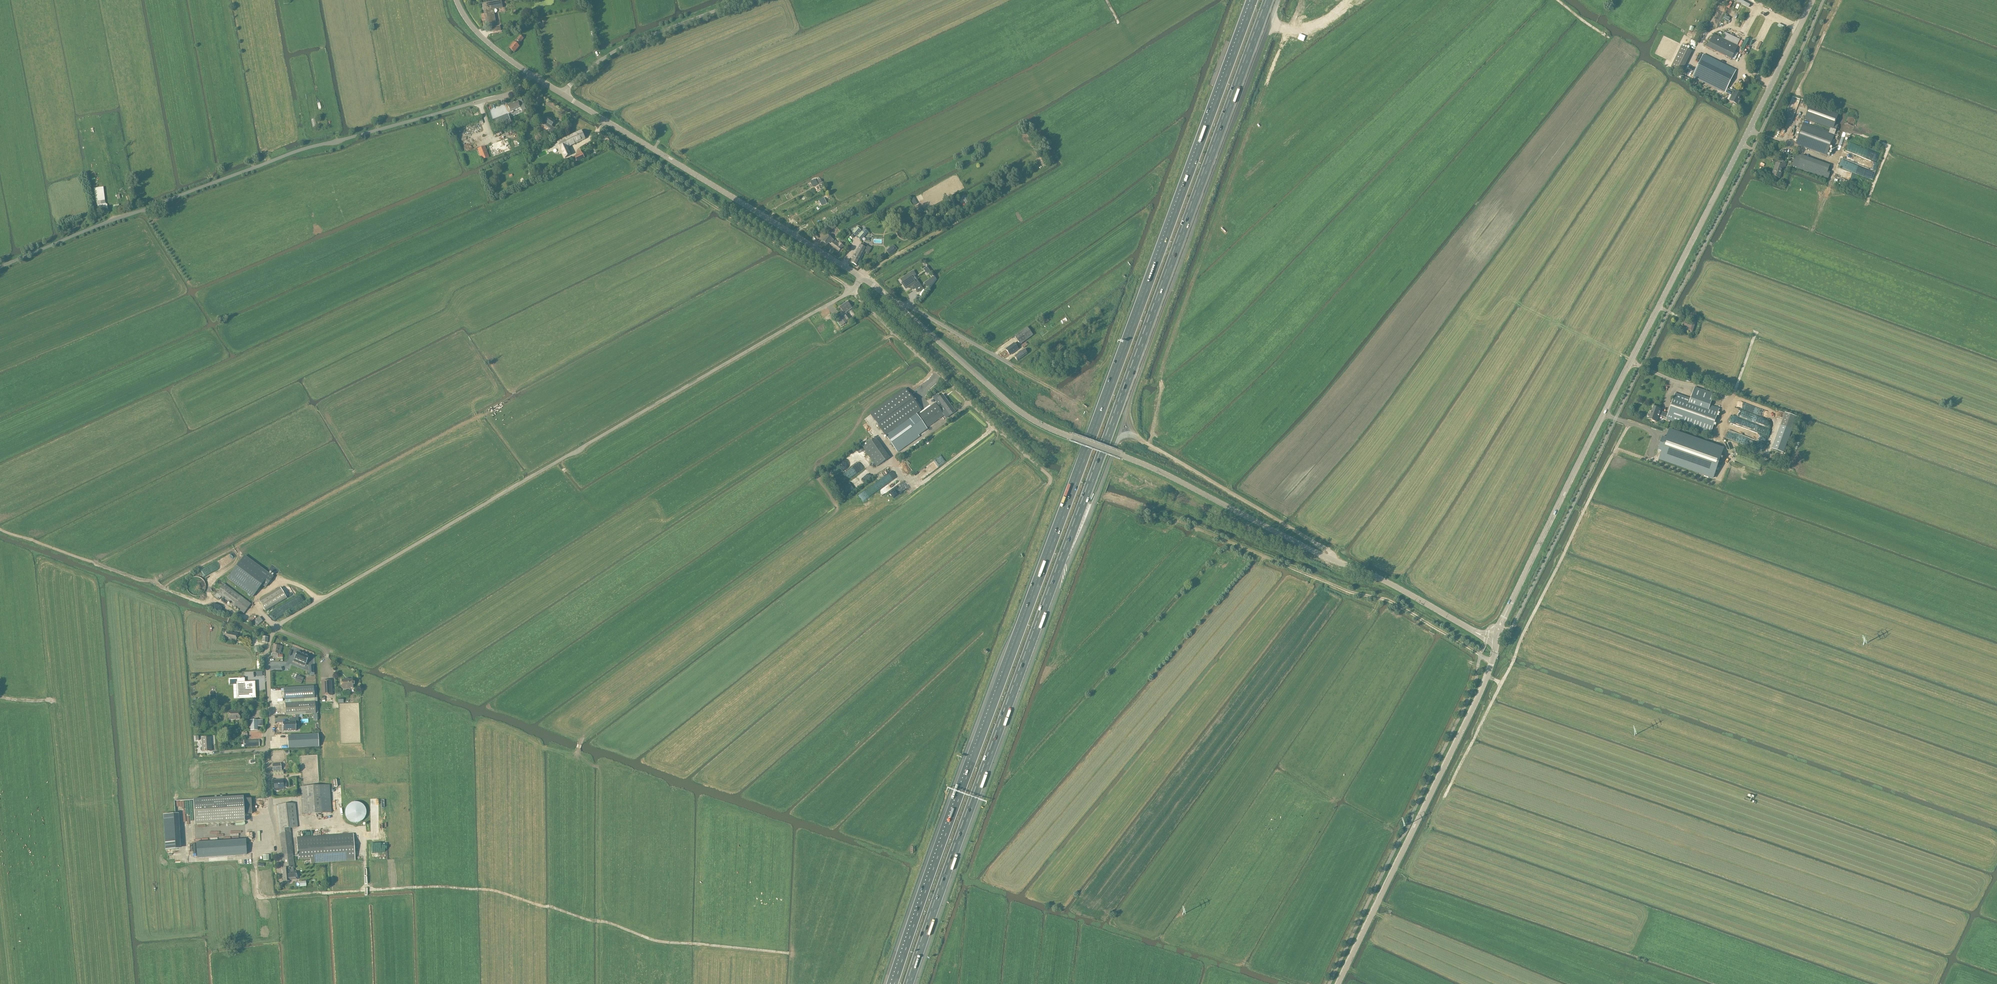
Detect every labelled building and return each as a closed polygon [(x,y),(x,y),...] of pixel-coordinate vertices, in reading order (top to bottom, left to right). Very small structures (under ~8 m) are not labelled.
[(487,24),(495,22),(493,9),(502,8),(501,1),(483,4),(487,24)] [(1726,33),(1723,39),(1738,46),(1741,40),(1726,33)] [(1738,46),(1723,39),(1713,34),(1707,48),(1732,60),(1738,46)] [(516,40),(514,42),(509,48),(514,52),(519,46),(518,45),(520,43),(524,38),(520,35),(516,40)] [(1680,46),(1671,67),(1682,71),(1691,51),(1680,46)] [(1725,93),(1727,89),(1736,70),(1703,54),(1692,77),(1725,93)] [(1727,89),(1725,93),(1732,96),(1730,102),(1733,103),(1733,104),(1733,105),(1735,106),(1737,105),(1738,105),(1740,100),(1738,99),(1740,94),(1739,94),(1740,92),(1733,89),(1732,91),(1727,89)] [(1797,110),(1800,98),(1791,96),(1789,108),(1797,110)] [(521,99),(517,101),(518,102),(511,105),(511,104),(508,105),(511,112),(520,108),(522,111),(526,109),(521,99)] [(1833,130),(1835,124),(1838,115),(1810,105),(1804,120),(1830,129),(1833,130)] [(511,122),(508,116),(493,121),(496,128),(503,124),(504,125),(511,122)] [(555,122),(548,117),(547,119),(544,117),(540,122),(549,129),(548,132),(551,134),(556,128),(552,126),(555,122)] [(1827,156),(1831,144),(1835,134),(1829,132),(1803,123),(1795,145),(1827,156)] [(1830,129),(1829,132),(1835,134),(1838,125),(1835,124),(1833,130),(1830,129)] [(571,155),(568,147),(585,139),(581,130),(563,139),(557,142),(561,151),(562,151),(565,159),(571,155)] [(491,147),(494,156),(504,152),(501,144),(491,147)] [(1861,165),(1841,159),(1836,176),(1853,181),(1856,173),(1873,178),(1878,163),(1876,162),(1879,153),(1848,144),(1846,151),(1863,156),(1861,165)] [(478,149),(482,160),(489,157),(485,146),(478,149)] [(548,149),(537,152),(539,158),(550,155),(548,149)] [(1828,171),(1830,165),(1802,156),(1800,162),(1804,164),(1802,169),(1828,178),(1830,172),(1828,171)] [(1780,161),(1779,164),(1776,163),(1772,176),(1779,178),(1784,166),(1785,167),(1786,163),(1780,161)] [(103,187),(94,188),(98,212),(108,210),(107,203),(105,203),(103,187)] [(852,233),(856,237),(862,231),(857,227),(852,233)] [(861,241),(866,235),(862,231),(856,237),(861,241)] [(834,240),(832,238),(827,235),(822,241),(827,245),(828,243),(830,245),(833,242),(834,240)] [(834,240),(833,242),(830,245),(839,252),(843,247),(844,246),(839,242),(838,243),(834,240)] [(860,245),(851,262),(857,266),(866,248),(860,245)] [(896,251),(895,251),(892,247),(890,248),(887,251),(891,256),(896,251)] [(929,270),(923,262),(918,266),(923,274),(927,272),(929,270)] [(923,289),(917,281),(915,282),(912,278),(916,275),(913,272),(901,280),(903,283),(902,283),(903,285),(906,289),(908,288),(910,286),(912,289),(915,288),(918,292),(923,289)] [(929,289),(936,279),(935,277),(925,284),(929,289)] [(843,304),(848,311),(852,308),(847,301),(843,304)] [(845,315),(844,316),(847,321),(850,318),(846,312),(848,311),(843,304),(839,307),(844,314),(845,315)] [(847,321),(844,316),(843,315),(836,320),(840,327),(847,322),(847,321)] [(1684,322),(1683,326),(1689,328),(1688,331),(1692,332),(1695,322),(1691,320),(1690,324),(1684,322)] [(1014,336),(1018,341),(1020,345),(1033,335),(1027,327),(1014,336)] [(1006,350),(1010,355),(1018,349),(1014,344),(1006,350)] [(1024,349),(1021,352),(1014,357),(1017,361),(1027,353),(1024,349)] [(1666,420),(1710,435),(1720,408),(1710,405),(1714,394),(1694,387),(1691,398),(1675,393),(1668,414),(1666,418),(1666,420)] [(870,414),(884,434),(897,453),(919,437),(908,420),(907,419),(920,410),(905,389),(892,398),(870,414)] [(938,399),(943,407),(946,405),(945,403),(947,401),(943,395),(938,399)] [(955,411),(947,401),(945,403),(946,405),(943,407),(940,409),(943,414),(946,411),(949,415),(955,411)] [(944,415),(943,414),(940,409),(935,403),(919,415),(928,427),(944,415)] [(1666,418),(1668,414),(1660,411),(1661,410),(1653,407),(1651,414),(1649,413),(1647,419),(1656,422),(1659,416),(1666,418)] [(1762,450),(1772,420),(1738,409),(1736,416),(1734,415),(1729,431),(1736,433),(1734,441),(1762,450)] [(1785,413),(1780,426),(1772,449),(1783,453),(1796,417),(1785,413)] [(913,416),(909,419),(920,435),(925,432),(913,416)] [(1724,448),(1669,429),(1666,438),(1662,436),(1658,450),(1662,451),(1658,460),(1713,479),(1724,448)] [(890,458),(875,438),(863,447),(877,467),(890,458)] [(860,470),(855,465),(838,480),(842,485),(860,470)] [(892,473),(874,483),(878,491),(880,490),(882,494),(894,487),(890,481),(895,479),(892,473)] [(1224,550),(1222,553),(1220,551),(1217,556),(1218,557),(1211,569),(1217,573),(1229,553),(1224,550)] [(266,587),(273,578),(244,556),(228,578),(253,597),(262,584),(266,587)] [(224,584),(214,597),(219,600),(221,597),(244,614),(251,604),(224,584)] [(259,601),(265,611),(287,598),(280,588),(259,601)] [(253,622),(257,626),(263,621),(259,617),(253,622)] [(237,634),(227,632),(225,639),(236,641),(237,634)] [(272,656),(280,657),(283,646),(275,644),(275,645),(274,644),(273,649),(274,649),(272,656)] [(297,652),(294,659),(306,664),(305,664),(306,664),(307,662),(308,663),(309,659),(308,659),(309,657),(309,656),(309,657),(297,652)] [(291,677),(295,679),(294,681),(300,684),(303,678),(292,673),(291,677)] [(245,683),(245,678),(228,679),(229,685),(233,684),(236,684),(237,684),(238,698),(248,698),(248,697),(251,697),(251,698),(255,698),(255,691),(254,691),(253,688),(254,688),(254,682),(250,683),(250,684),(245,684),(245,683)] [(341,680),(342,688),(343,688),(343,689),(349,689),(349,688),(353,688),(352,679),(341,680)] [(332,695),(331,680),(321,681),(322,696),(332,695)] [(314,698),(314,686),(284,688),(285,700),(314,698)] [(315,702),(285,703),(286,716),(316,714),(315,702)] [(240,719),(239,711),(233,711),(232,708),(228,708),(228,712),(229,720),(240,719)] [(290,718),(290,722),(283,722),(283,731),(296,731),(296,725),(298,725),(298,718),(290,718)] [(211,751),(210,738),(202,738),(202,748),(201,748),(201,749),(201,750),(202,751),(203,751),(203,752),(211,751)] [(314,738),(286,740),(287,749),(316,747),(314,738)] [(273,780),(274,788),(274,790),(276,791),(278,791),(279,789),(279,788),(287,787),(286,783),(283,783),(283,779),(273,780)] [(329,785),(301,787),(303,814),(331,813),(329,785)] [(243,796),(193,800),(194,825),(245,821),(243,796)] [(366,813),(366,811),(366,809),(365,808),(365,806),(363,804),(362,803),(360,802),(358,801),(357,801),(354,801),(353,801),(351,802),(349,804),(348,805),(347,807),(346,809),(346,811),(346,813),(346,814),(347,816),(348,818),(350,819),(352,820),(354,821),(356,821),(358,821),(360,820),(362,819),(363,818),(364,817),(365,815),(366,813)] [(276,805),(282,859),(293,858),(290,828),(298,827),(295,803),(276,805)] [(178,849),(175,814),(163,815),(166,850),(178,849)] [(353,834),(296,837),(298,857),(310,857),(310,858),(311,862),(355,860),(354,851),(353,834)] [(247,854),(246,839),(196,842),(197,857),(247,854)] [(294,867),(293,858),(282,859),(283,868),(282,868),(283,877),(286,876),(285,873),(294,872),(293,867),(294,867)] [(296,872),(294,872),(285,873),(286,876),(283,877),(283,881),(290,881),(290,880),(297,879),(296,872)]
